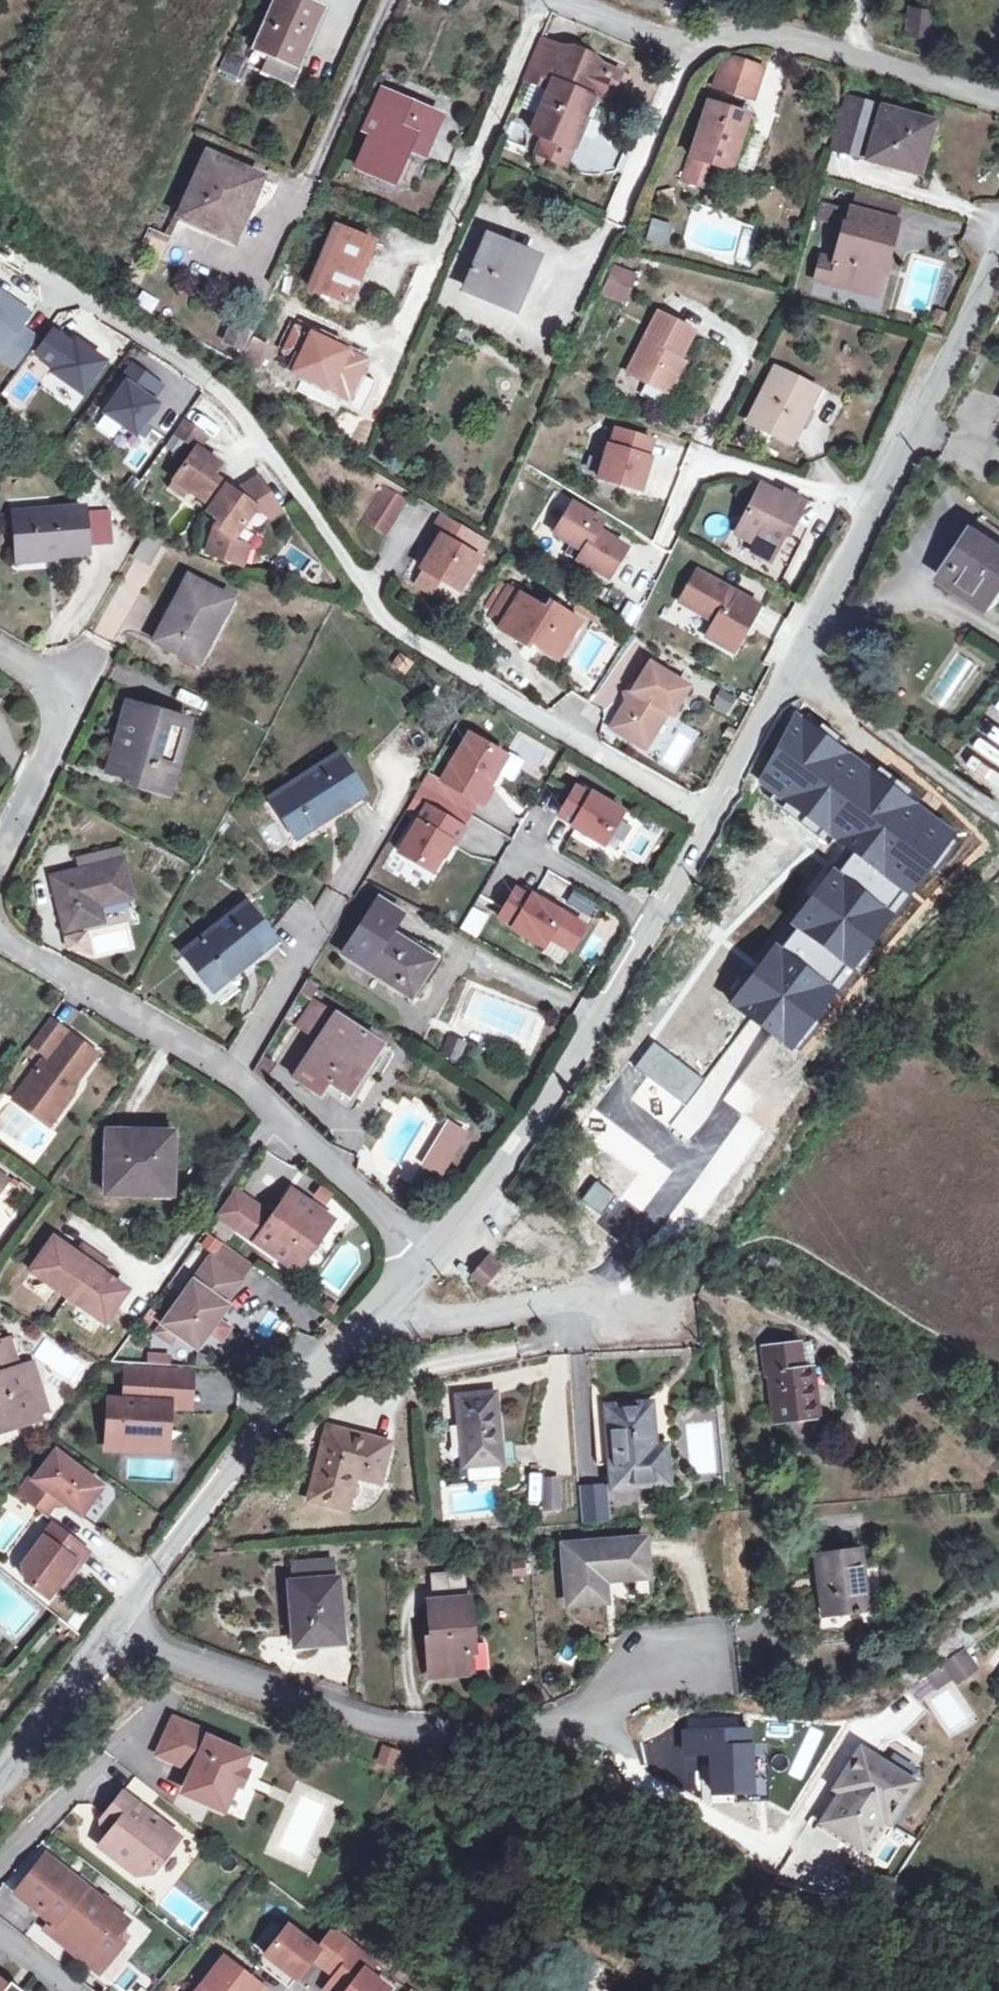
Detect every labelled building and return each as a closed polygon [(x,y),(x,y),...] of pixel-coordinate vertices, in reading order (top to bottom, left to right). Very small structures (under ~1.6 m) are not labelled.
[(267,65),(263,72),(296,87),(304,68),(299,66),(324,10),(302,0),(278,0),(256,48),(271,55),(267,65)] [(936,13),(921,11),(919,33),(934,34),(936,13)] [(617,73),(540,41),(525,77),(553,89),(534,132),(575,150),(582,134),(589,137),(605,101),(617,73)] [(252,59),(267,65),(271,55),(256,48),(252,59)] [(246,62),(229,55),(222,70),(239,78),(246,62)] [(732,60),(721,64),(717,76),(756,88),(762,69),(732,60)] [(626,77),(617,73),(605,101),(614,105),(626,77)] [(756,88),(717,76),(713,90),(752,101),(756,88)] [(531,107),(538,85),(526,81),(519,104),(531,107)] [(383,117),(376,133),(362,168),(394,182),(409,149),(416,133),(407,128),(415,107),(384,93),(375,113),(383,117)] [(868,159),(913,172),(922,142),(929,144),(935,123),(848,99),(839,130),(874,140),(868,159)] [(745,134),(751,115),(742,112),(709,102),(683,182),(704,188),(711,165),(732,172),(733,169),(745,134)] [(416,105),(415,107),(407,128),(416,133),(409,149),(424,156),(441,115),(416,105)] [(368,129),(376,133),(383,117),(375,113),(368,129)] [(922,142),(913,172),(927,177),(942,125),(935,123),(929,144),(922,142)] [(834,149),(868,159),(874,140),(839,130),(834,149)] [(766,141),(745,134),(733,169),(754,176),(766,141)] [(179,215),(226,236),(237,212),(242,215),(250,198),(256,201),(265,180),(206,153),(179,215)] [(833,221),(844,224),(847,225),(852,210),(838,206),(833,221)] [(838,264),(831,284),(875,298),(882,275),(879,274),(884,258),(887,259),(898,224),(852,210),(847,225),(844,224),(833,263),(838,264)] [(237,212),(226,236),(238,241),(249,218),(242,215),(237,212)] [(673,227),(654,222),(649,240),(668,245),(673,227)] [(375,243),(338,226),(312,288),(349,304),(375,243)] [(467,290),(486,298),(488,293),(514,304),(534,257),(489,238),(467,290)] [(814,279),(831,284),(838,264),(833,263),(820,259),(814,279)] [(636,279),(618,271),(607,295),(625,303),(636,279)] [(2,352),(0,354),(0,357),(15,368),(35,339),(20,329),(29,315),(0,295),(0,351),(2,352)] [(695,332),(659,313),(629,373),(671,394),(686,365),(680,362),(687,347),(695,332)] [(247,335),(233,329),(224,348),(239,354),(247,335)] [(72,347),(53,333),(37,356),(55,369),(52,373),(82,395),(104,364),(75,342),(72,347)] [(161,389),(131,367),(121,381),(125,384),(103,416),(134,437),(157,406),(151,402),(161,389)] [(820,391),(777,370),(750,423),(793,444),(805,420),(820,391)] [(174,436),(196,452),(199,454),(208,440),(182,424),(174,436)] [(655,442),(618,431),(613,448),(611,447),(602,479),(643,491),(649,470),(652,459),(650,458),(655,442)] [(191,494),(213,509),(219,498),(212,494),(219,483),(215,481),(223,468),(199,454),(196,452),(174,483),(191,494)] [(240,497),(258,509),(257,510),(272,520),(282,513),(270,495),(260,479),(245,489),(240,497)] [(187,502),(191,494),(174,483),(169,491),(187,502)] [(212,494),(219,498),(227,488),(219,483),(212,494)] [(787,494),(765,483),(740,532),(760,542),(780,551),(792,524),(796,526),(803,512),(809,499),(790,489),(787,494)] [(219,498),(213,509),(209,516),(221,524),(217,532),(236,542),(246,527),(257,510),(258,509),(240,497),(227,488),(219,498)] [(419,504),(408,497),(387,531),(399,538),(419,504)] [(575,505),(557,535),(586,553),(581,561),(612,579),(624,559),(630,549),(601,532),(606,523),(575,505)] [(85,515),(85,508),(16,515),(20,559),(89,552),(88,545),(116,542),(113,512),(85,515)] [(972,529),(998,546),(998,533),(979,519),(972,529)] [(972,529),(940,578),(985,608),(998,587),(998,546),(972,529)] [(435,550),(429,560),(427,564),(424,569),(442,580),(463,592),(481,558),(434,531),(426,545),(435,550)] [(236,542),(217,532),(209,556),(244,567),(236,542)] [(133,554),(156,565),(166,545),(142,534),(133,554)] [(780,551),(760,542),(756,550),(775,560),(780,551)] [(426,545),(429,560),(435,550),(426,545)] [(442,580),(424,569),(415,583),(434,594),(442,580)] [(757,605),(701,572),(683,602),(717,623),(708,638),(734,653),(752,623),(748,620),(752,612),(757,605)] [(233,600),(190,578),(156,642),(199,664),(233,600)] [(498,616),(508,623),(523,598),(513,592),(498,616)] [(523,598),(508,623),(502,632),(529,649),(533,643),(559,658),(581,623),(554,607),(550,614),(523,598)] [(616,728),(632,739),(635,734),(651,745),(669,716),(674,719),(692,689),(655,666),(638,693),(630,695),(631,703),(623,715),(616,728)] [(716,688),(711,708),(729,712),(734,692),(716,688)] [(146,780),(144,787),(142,793),(152,796),(153,790),(170,795),(191,723),(130,705),(110,771),(136,778),(146,780)] [(445,780),(486,804),(495,790),(491,788),(510,756),(472,734),(445,780)] [(635,734),(632,739),(648,750),(651,745),(635,734)] [(845,743),(807,789),(834,812),(871,766),(845,743)] [(369,802),(339,756),(273,798),(298,837),(346,806),(352,814),(369,802)] [(134,784),(144,787),(146,780),(136,778),(134,784)] [(575,826),(607,845),(627,812),(595,793),(593,796),(579,787),(563,815),(577,823),(575,826)] [(429,806),(402,853),(435,872),(453,842),(458,844),(467,828),(429,806)] [(79,859),(81,871),(124,861),(122,850),(79,859)] [(386,868),(424,889),(433,873),(395,852),(386,868)] [(124,861),(81,871),(54,878),(66,933),(106,923),(102,907),(135,898),(127,861),(124,861)] [(516,928),(547,947),(567,914),(535,895),(533,898),(519,889),(503,917),(517,926),(516,928)] [(402,914),(378,900),(344,955),(412,998),(423,982),(435,989),(446,972),(448,968),(448,965),(446,962),(444,959),(440,955),(418,941),(414,947),(391,933),(402,914)] [(187,953),(215,990),(261,953),(266,961),(282,949),(248,905),(187,953)] [(458,928),(476,939),(490,916),(472,905),(458,928)] [(86,936),(73,938),(76,951),(89,956),(86,936)] [(73,938),(66,940),(68,949),(76,951),(73,938)] [(310,977),(302,991),(310,997),(319,983),(310,977)] [(297,1079),(320,1094),(327,1081),(348,1094),(381,1043),(316,1001),(300,1027),(321,1041),(297,1079)] [(547,1016),(537,1011),(523,1046),(533,1050),(547,1016)] [(53,1102),(62,1109),(73,1094),(69,1091),(97,1053),(66,1030),(65,1031),(49,1019),(30,1044),(47,1056),(23,1089),(32,1096),(24,1107),(40,1120),(53,1102)] [(466,1044),(452,1038),(445,1055),(459,1061),(466,1044)] [(14,1100),(24,1107),(32,1096),(23,1089),(14,1100)] [(49,1126),(62,1109),(53,1102),(40,1120),(49,1126)] [(428,1144),(452,1156),(467,1128),(444,1115),(428,1144)] [(176,1197),(177,1131),(108,1130),(106,1195),(176,1197)] [(428,1145),(419,1161),(440,1172),(449,1157),(428,1145)] [(0,1174),(0,1187),(4,1190),(10,1181),(0,1174)] [(318,1213),(316,1199),(294,1184),(282,1202),(284,1210),(276,1211),(252,1196),(236,1221),(288,1255),(294,1247),(307,1255),(330,1220),(318,1213)] [(236,1221),(252,1196),(237,1186),(220,1210),(236,1221)] [(318,1213),(330,1220),(335,1212),(316,1199),(318,1213)] [(225,1238),(213,1230),(206,1241),(218,1249),(225,1238)] [(59,1238),(37,1272),(112,1321),(134,1287),(110,1271),(115,1263),(88,1246),(83,1254),(59,1238)] [(215,1254),(247,1275),(256,1262),(224,1241),(215,1254)] [(294,1247),(288,1255),(301,1264),(307,1255),(294,1247)] [(170,1321),(184,1330),(200,1341),(207,1339),(216,1327),(224,1314),(233,1301),(231,1299),(247,1275),(215,1254),(214,1253),(170,1321)] [(487,1254),(471,1273),(481,1282),(497,1262),(487,1254)] [(824,1302),(818,1313),(830,1319),(836,1308),(824,1302)] [(224,1314),(216,1327),(228,1335),(236,1323),(224,1314)] [(178,1339),(184,1330),(170,1321),(164,1329),(178,1339)] [(6,1431),(4,1424),(41,1413),(25,1366),(20,1368),(11,1340),(0,1344),(0,1433),(6,1431)] [(768,1375),(770,1374),(776,1423),(821,1417),(814,1369),(806,1370),(803,1345),(765,1348),(768,1375)] [(145,1364),(168,1362),(167,1351),(145,1352),(145,1364)] [(38,1362),(25,1366),(41,1413),(53,1410),(38,1362)] [(158,1372),(127,1370),(126,1399),(111,1399),(109,1446),(145,1448),(160,1440),(169,1426),(170,1405),(170,1403),(176,1402),(177,1382),(157,1381),(158,1372)] [(170,1403),(170,1405),(193,1406),(195,1374),(158,1372),(157,1381),(177,1382),(176,1402),(170,1403)] [(496,1396),(461,1399),(467,1465),(470,1465),(500,1462),(502,1462),(496,1396)] [(650,1406),(610,1409),(618,1484),(668,1480),(665,1448),(653,1449),(650,1406)] [(43,1419),(41,1413),(4,1424),(6,1431),(43,1419)] [(160,1440),(145,1448),(168,1449),(169,1426),(160,1440)] [(389,1445),(331,1430),(314,1499),(346,1507),(355,1475),(380,1481),(389,1445)] [(33,1476),(21,1493),(48,1513),(57,1502),(61,1498),(66,1502),(83,1515),(98,1494),(96,1480),(58,1451),(37,1479),(33,1476)] [(500,1462),(470,1465),(471,1479),(501,1476),(500,1462)] [(559,1482),(545,1483),(547,1513),(562,1512),(559,1482)] [(606,1488),(581,1490),(584,1524),(609,1522),(606,1488)] [(61,1498),(57,1502),(63,1506),(66,1502),(61,1498)] [(55,1525),(46,1537),(58,1546),(67,1534),(55,1525)] [(72,1577),(91,1552),(67,1534),(58,1546),(46,1537),(24,1565),(27,1580),(50,1597),(61,1582),(68,1573),(72,1577)] [(646,1538),(565,1545),(570,1605),(608,1602),(607,1581),(650,1577),(646,1538)] [(861,1551),(818,1555),(826,1615),(868,1610),(861,1551)] [(296,1564),(297,1583),(334,1580),(332,1561),(296,1564)] [(61,1582),(65,1586),(72,1577),(68,1573),(61,1582)] [(334,1580),(297,1583),(292,1584),(297,1645),(345,1641),(339,1580),(334,1580)] [(435,1637),(431,1637),(433,1675),(473,1672),(469,1637),(473,1637),(469,1600),(432,1603),(435,1637)] [(966,1646),(945,1660),(955,1675),(976,1661),(966,1646)] [(226,1790),(233,1793),(239,1781),(246,1763),(252,1750),(210,1732),(212,1729),(176,1714),(159,1751),(195,1766),(198,1777),(193,1787),(203,1791),(201,1796),(220,1804),(226,1790)] [(751,1730),(687,1731),(687,1753),(713,1752),(714,1791),(753,1790),(751,1730)] [(398,1750),(379,1743),(373,1758),(393,1765),(398,1750)] [(847,1786),(826,1817),(863,1841),(894,1793),(902,1798),(914,1778),(861,1746),(839,1782),(847,1786)] [(251,1765),(246,1763),(239,1781),(244,1783),(251,1765)] [(198,1777),(195,1766),(187,1784),(193,1787),(198,1777)] [(169,1823),(125,1789),(107,1812),(112,1816),(118,1821),(110,1831),(101,1843),(138,1872),(155,1870),(174,1846),(160,1835),(169,1823)] [(233,1793),(226,1790),(220,1804),(227,1807),(233,1793)] [(118,1821),(112,1816),(104,1827),(110,1831),(118,1821)] [(183,1834),(169,1823),(160,1835),(174,1846),(183,1834)] [(131,1919),(47,1853),(17,1891),(53,1919),(47,1927),(102,1971),(124,1943),(117,1937),(131,1919)] [(335,1926),(321,1945),(291,1921),(264,1955),(295,1979),(298,1976),(315,1954),(327,1963),(348,1935),(338,1927),(335,1926)] [(380,1960),(348,1935),(327,1963),(339,1972),(328,1987),(334,1990),(388,1990),(393,1985),(373,1969),(380,1960)] [(136,1952),(124,1943),(102,1971),(114,1981),(136,1952)] [(271,1987),(227,1953),(198,1990),(268,1990),(271,1987)] [(264,1955),(261,1960),(292,1984),(295,1979),(264,1955)] [(11,1984),(0,1976),(0,1990),(20,1990),(11,1984)]
